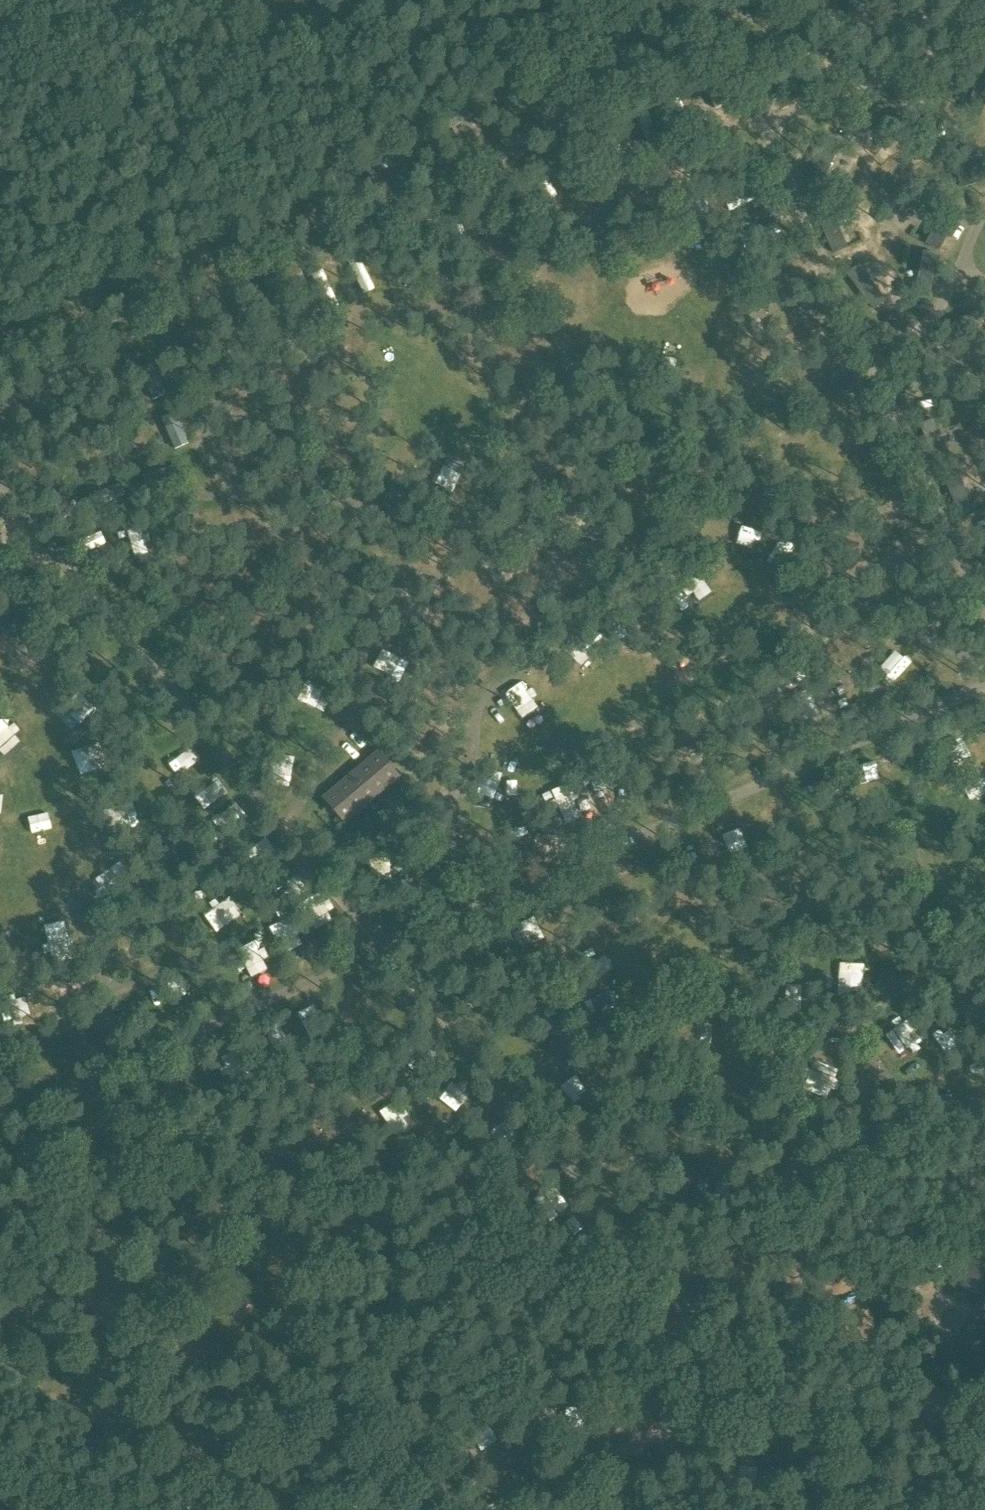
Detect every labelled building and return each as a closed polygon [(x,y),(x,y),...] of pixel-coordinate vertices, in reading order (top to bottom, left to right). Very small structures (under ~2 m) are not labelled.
[(382,755),(324,797),(341,821),(400,779),(382,755)] [(949,1283),(977,1293),(978,1290),(984,1293),(984,1263),(970,1258),(964,1277),(952,1273),(949,1283)] [(724,1465),(721,1494),(769,1498),(772,1469),(724,1465)]
